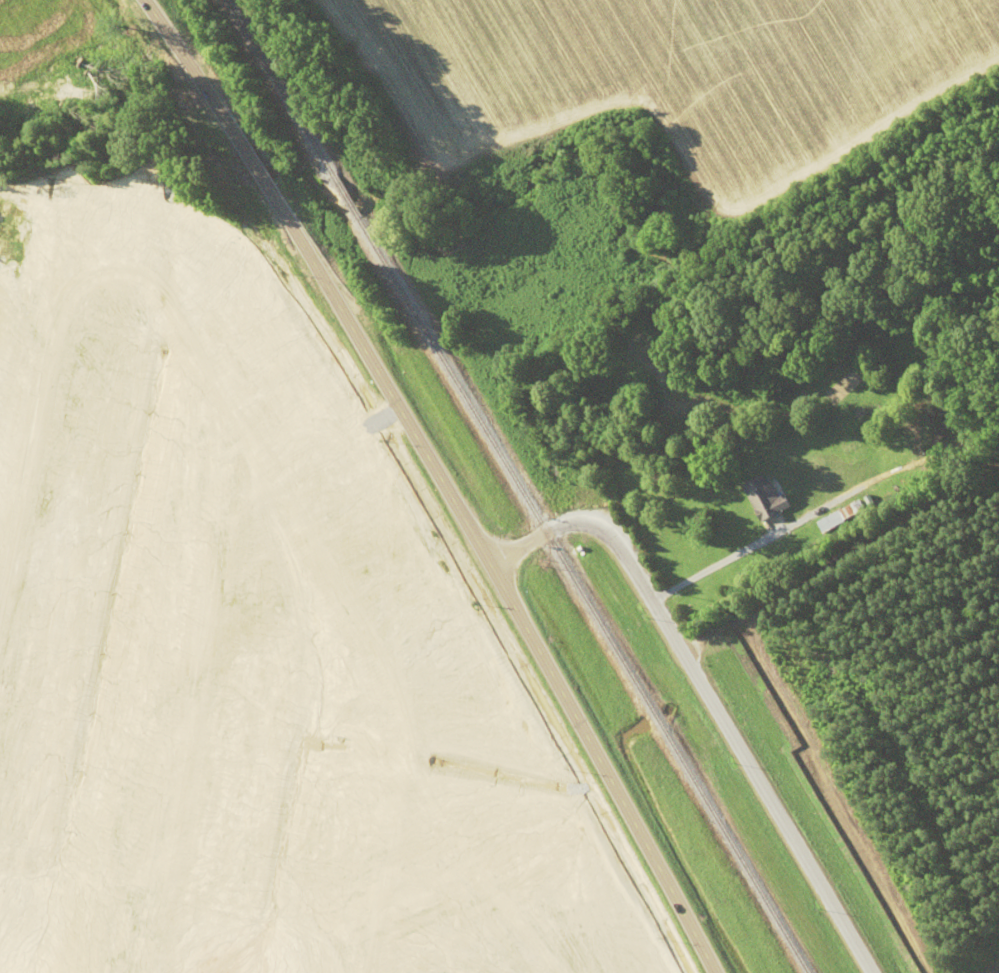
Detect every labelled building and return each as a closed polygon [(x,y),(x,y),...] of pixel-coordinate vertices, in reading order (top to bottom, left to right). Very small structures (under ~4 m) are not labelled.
[(772,482),(766,484),(763,477),(744,484),(759,522),(792,510),(788,500),(780,503),(772,482)] [(821,534),(844,523),(838,511),(816,522),(821,534)]
